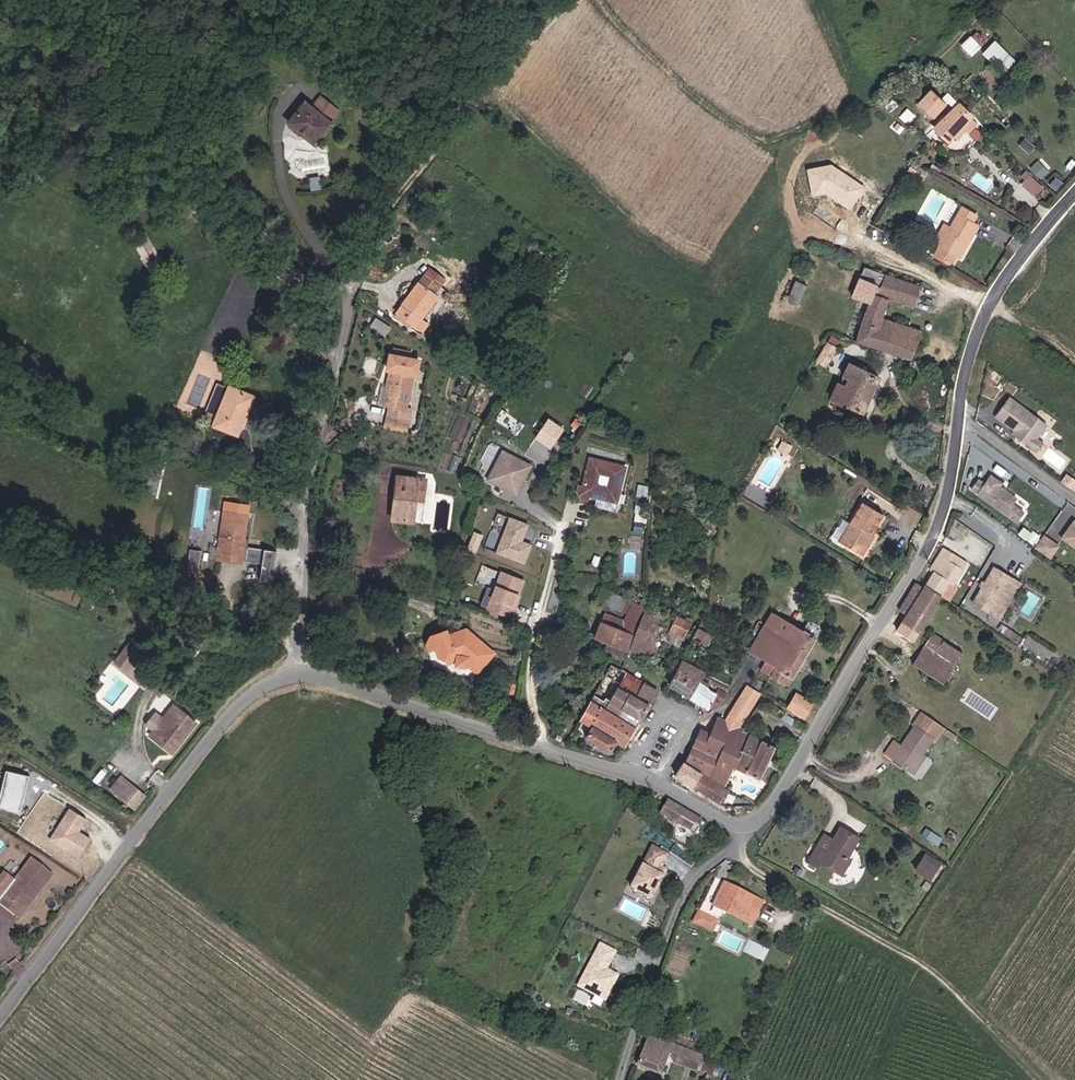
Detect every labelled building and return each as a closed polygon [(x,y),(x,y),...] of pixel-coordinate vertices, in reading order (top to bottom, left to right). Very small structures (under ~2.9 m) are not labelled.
[(973,34),(962,44),(973,56),(984,46),(973,34)] [(997,39),(984,54),(1006,72),(1018,58),(997,39)] [(913,104),(926,116),(940,101),(927,89),(913,104)] [(290,126),(322,147),(338,122),(335,119),(342,108),(321,94),(315,103),(308,99),(290,126)] [(946,143),(952,137),(960,144),(978,124),(970,117),(958,105),(933,132),(946,143)] [(275,156),(278,148),(262,143),(260,151),(275,156)] [(1040,159),(1031,167),(1041,178),(1050,170),(1040,159)] [(923,179),(928,173),(923,168),(911,162),(907,169),(923,179)] [(813,197),(825,195),(851,211),(866,189),(831,167),(808,171),(813,197)] [(1030,172),(1020,182),(1037,197),(1046,186),(1030,172)] [(935,255),(952,263),(957,254),(965,238),(968,240),(976,224),(971,222),(975,214),(960,206),(950,226),(939,247),(935,255)] [(950,226),(942,222),(931,243),(939,247),(950,226)] [(137,244),(151,269),(164,261),(151,237),(137,244)] [(960,255),(968,240),(965,238),(957,254),(960,255)] [(881,316),(886,295),(878,293),(883,269),(868,265),(863,279),(856,277),(851,299),(857,300),(868,303),(863,321),(859,337),(916,354),(922,329),(881,316)] [(283,268),(273,278),(287,291),(297,280),(283,268)] [(919,281),(914,279),(883,269),(878,293),(886,295),(914,304),(918,288),(919,281)] [(442,293),(419,278),(402,300),(406,303),(400,311),(420,324),(442,293)] [(787,279),(783,298),(795,300),(799,281),(787,279)] [(840,340),(844,332),(837,330),(834,335),(840,340)] [(823,353),(830,357),(840,340),(834,335),(823,353)] [(408,409),(415,375),(418,376),(421,361),(392,355),(389,370),(392,370),(389,387),(385,405),(393,407),(391,417),(413,421),(415,410),(408,409)] [(886,371),(859,355),(848,372),(846,371),(837,387),(848,393),(850,388),(855,391),(853,396),(867,404),(886,371)] [(212,418),(222,422),(237,385),(226,381),(212,418)] [(244,424),(248,421),(259,394),(237,385),(222,422),(235,427),(239,427),(244,424)] [(1043,424),(1005,398),(992,417),(1014,433),(1012,436),(1034,451),(1040,443),(1033,438),(1043,424)] [(521,494),(537,465),(508,450),(492,478),(521,494)] [(627,466),(591,458),(588,470),(601,473),(611,475),(623,478),(627,466)] [(618,501),(623,478),(611,475),(609,486),(601,484),(599,481),(601,473),(588,470),(584,486),(580,485),(579,491),(583,497),(588,498),(589,494),(598,496),(618,501)] [(611,475),(601,473),(599,481),(601,484),(609,486),(611,475)] [(401,474),(397,512),(417,516),(420,496),(417,496),(420,476),(401,474)] [(1074,489),(1074,479),(1067,474),(1063,481),(1074,489)] [(1016,500),(998,487),(1000,484),(989,477),(983,486),(976,481),(970,490),(1017,522),(1023,513),(1012,505),(1016,500)] [(646,527),(648,485),(639,484),(637,526),(646,527)] [(596,505),(616,509),(618,501),(598,496),(596,505)] [(875,538),(871,536),(885,514),(865,501),(850,524),(849,523),(839,539),(845,543),(864,555),(870,546),(867,544),(872,538),(874,539),(875,538)] [(417,516),(397,512),(396,517),(417,520),(417,516)] [(265,565),(277,567),(279,553),(250,548),(251,541),(246,540),(250,517),(227,514),(223,534),(228,536),(224,559),(243,562),(243,559),(248,560),(248,563),(265,565)] [(529,525),(510,517),(496,551),(525,563),(532,545),(522,541),(529,525)] [(1063,538),(1074,546),(1074,521),(1063,538)] [(1025,528),(1021,533),(1033,543),(1038,537),(1025,528)] [(1044,553),(1052,542),(1044,537),(1036,548),(1044,553)] [(938,550),(946,553),(950,545),(941,542),(938,550)] [(1051,558),(1059,547),(1052,542),(1044,553),(1051,558)] [(949,592),(955,579),(959,580),(970,555),(950,545),(946,553),(938,550),(930,567),(939,570),(932,585),(949,592)] [(201,572),(202,549),(191,549),(190,571),(201,572)] [(980,595),(998,604),(1015,567),(998,559),(980,595)] [(274,583),(277,567),(265,565),(263,581),(274,583)] [(525,581),(500,572),(484,614),(510,623),(525,581)] [(959,580),(955,579),(949,592),(957,596),(964,582),(959,580)] [(911,607),(927,617),(942,593),(927,583),(925,585),(918,581),(901,609),(907,613),(911,607)] [(618,598),(620,593),(614,590),(612,596),(618,598)] [(676,615),(691,623),(702,599),(688,593),(684,600),(676,615)] [(630,643),(644,607),(626,598),(621,609),(626,611),(624,615),(627,616),(624,622),(605,612),(594,636),(627,648),(630,643)] [(655,623),(659,614),(644,607),(630,643),(644,650),(650,636),(655,623)] [(918,630),(927,617),(911,607),(907,613),(902,621),(918,630)] [(784,683),(788,675),(792,678),(817,636),(773,611),(768,621),(763,618),(762,620),(760,619),(753,629),(760,633),(751,649),(767,659),(762,669),(784,683)] [(655,623),(669,629),(676,615),(670,612),(667,618),(659,614),(655,623)] [(691,623),(676,615),(669,629),(685,636),(691,623)] [(664,642),(680,649),(685,636),(669,629),(655,623),(650,636),(664,642)] [(700,627),(695,638),(712,648),(715,642),(712,640),(713,634),(711,632),(700,627)] [(466,632),(449,637),(446,633),(430,638),(428,645),(430,653),(437,651),(441,659),(448,663),(450,668),(460,664),(460,669),(466,670),(468,667),(477,675),(493,656),(466,632)] [(894,653),(904,638),(894,632),(885,646),(894,653)] [(920,654),(952,674),(954,671),(955,669),(959,672),(967,660),(960,657),(963,653),(959,650),(963,645),(947,634),(944,639),(933,632),(920,654)] [(904,638),(894,653),(902,658),(912,644),(904,638)] [(676,655),(680,649),(664,642),(661,649),(667,651),(676,655)] [(644,650),(630,643),(627,648),(642,654),(644,650)] [(137,656),(125,648),(118,657),(130,666),(137,656)] [(952,674),(920,654),(914,664),(945,684),(952,674)] [(686,655),(683,660),(694,665),(697,661),(686,655)] [(704,675),(682,662),(672,682),(692,695),(704,675)] [(620,686),(629,692),(638,676),(628,670),(620,686)] [(729,691),(704,675),(692,695),(708,707),(710,704),(717,707),(729,691)] [(637,697),(646,680),(638,676),(629,692),(637,697)] [(658,687),(646,680),(637,697),(650,704),(658,687)] [(622,705),(629,692),(620,686),(613,700),(622,705)] [(756,697),(745,691),(729,717),(740,723),(756,697)] [(650,704),(637,697),(629,692),(622,705),(643,717),(650,704)] [(796,693),(789,706),(804,717),(814,703),(796,693)] [(617,739),(626,745),(637,726),(605,708),(606,707),(591,699),(581,717),(592,726),(587,735),(610,749),(617,739)] [(174,705),(165,717),(152,735),(174,751),(197,720),(178,706),(176,707),(174,705)] [(904,742),(894,756),(913,770),(924,755),(935,739),(938,741),(947,727),(922,711),(913,723),(917,726),(904,742)] [(735,765),(742,749),(749,734),(744,731),(719,718),(711,733),(702,728),(687,759),(726,785),(735,765)] [(888,752),(894,756),(904,742),(899,738),(888,752)] [(754,754),(742,749),(735,765),(760,777),(775,747),(761,741),(754,754)] [(924,755),(913,770),(918,773),(928,759),(924,755)] [(723,803),(731,790),(686,760),(678,773),(723,803)] [(28,777),(6,773),(0,800),(0,810),(20,815),(28,777)] [(139,789),(122,776),(113,788),(129,801),(139,789)] [(146,794),(139,789),(129,801),(135,806),(146,794)] [(668,800),(661,811),(696,832),(703,821),(668,800)] [(70,808),(49,840),(79,859),(92,839),(79,831),(87,819),(70,808)] [(846,856),(848,857),(861,836),(842,825),(826,848),(818,843),(809,859),(817,864),(821,859),(837,869),(846,856)] [(633,884),(654,895),(669,867),(664,864),(667,858),(671,851),(655,843),(633,884)] [(919,870),(937,879),(946,861),(928,852),(919,870)] [(846,856),(837,869),(842,873),(851,859),(848,857),(846,856)] [(37,891),(42,895),(55,877),(36,862),(19,885),(9,877),(0,889),(0,908),(1,909),(4,906),(12,912),(17,905),(23,910),(37,891)] [(714,906),(754,924),(762,909),(766,900),(726,881),(714,906)] [(22,920),(42,895),(37,891),(23,910),(17,905),(12,912),(22,920)] [(720,920),(702,912),(697,922),(715,931),(720,920)] [(617,950),(602,943),(580,984),(607,999),(619,974),(608,968),(617,950)] [(661,1071),(672,1075),(678,1059),(680,1053),(670,1049),(672,1043),(650,1034),(638,1065),(661,1073),(661,1071)] [(714,1074),(718,1059),(705,1055),(701,1070),(714,1074)] [(699,1066),(701,1059),(692,1056),(690,1063),(699,1066)]
